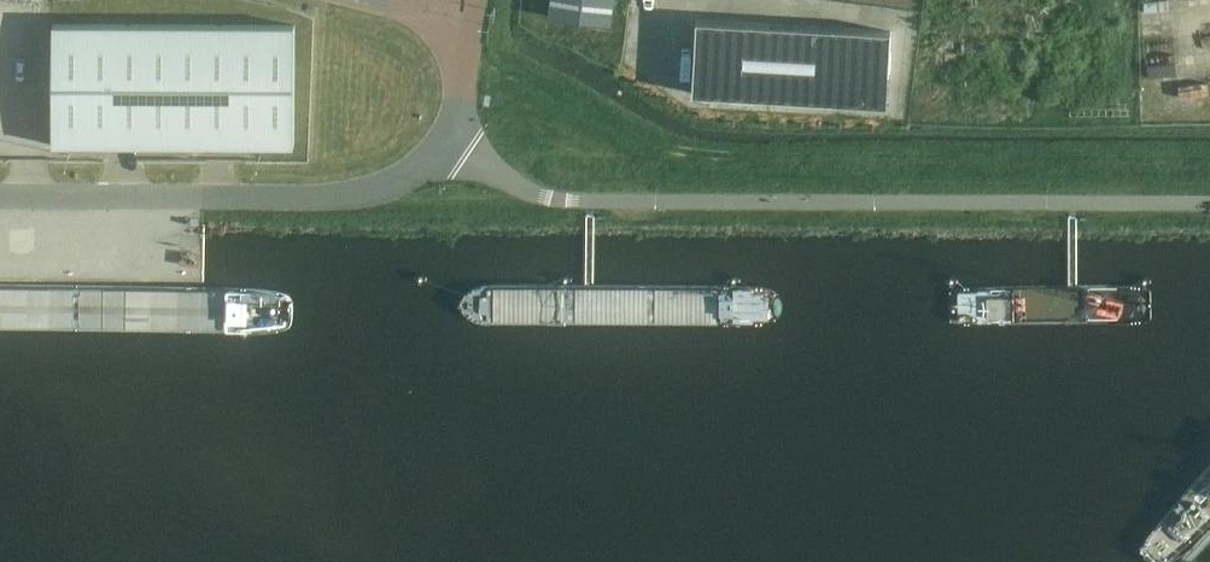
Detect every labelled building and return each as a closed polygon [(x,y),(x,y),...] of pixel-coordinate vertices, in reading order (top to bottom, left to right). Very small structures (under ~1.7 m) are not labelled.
[(611,24),(614,0),(552,0),(550,16),(611,24)] [(775,25),(697,20),(693,94),(887,105),(891,32),(775,25)] [(295,26),(53,25),(53,146),(295,147),(295,26)]
